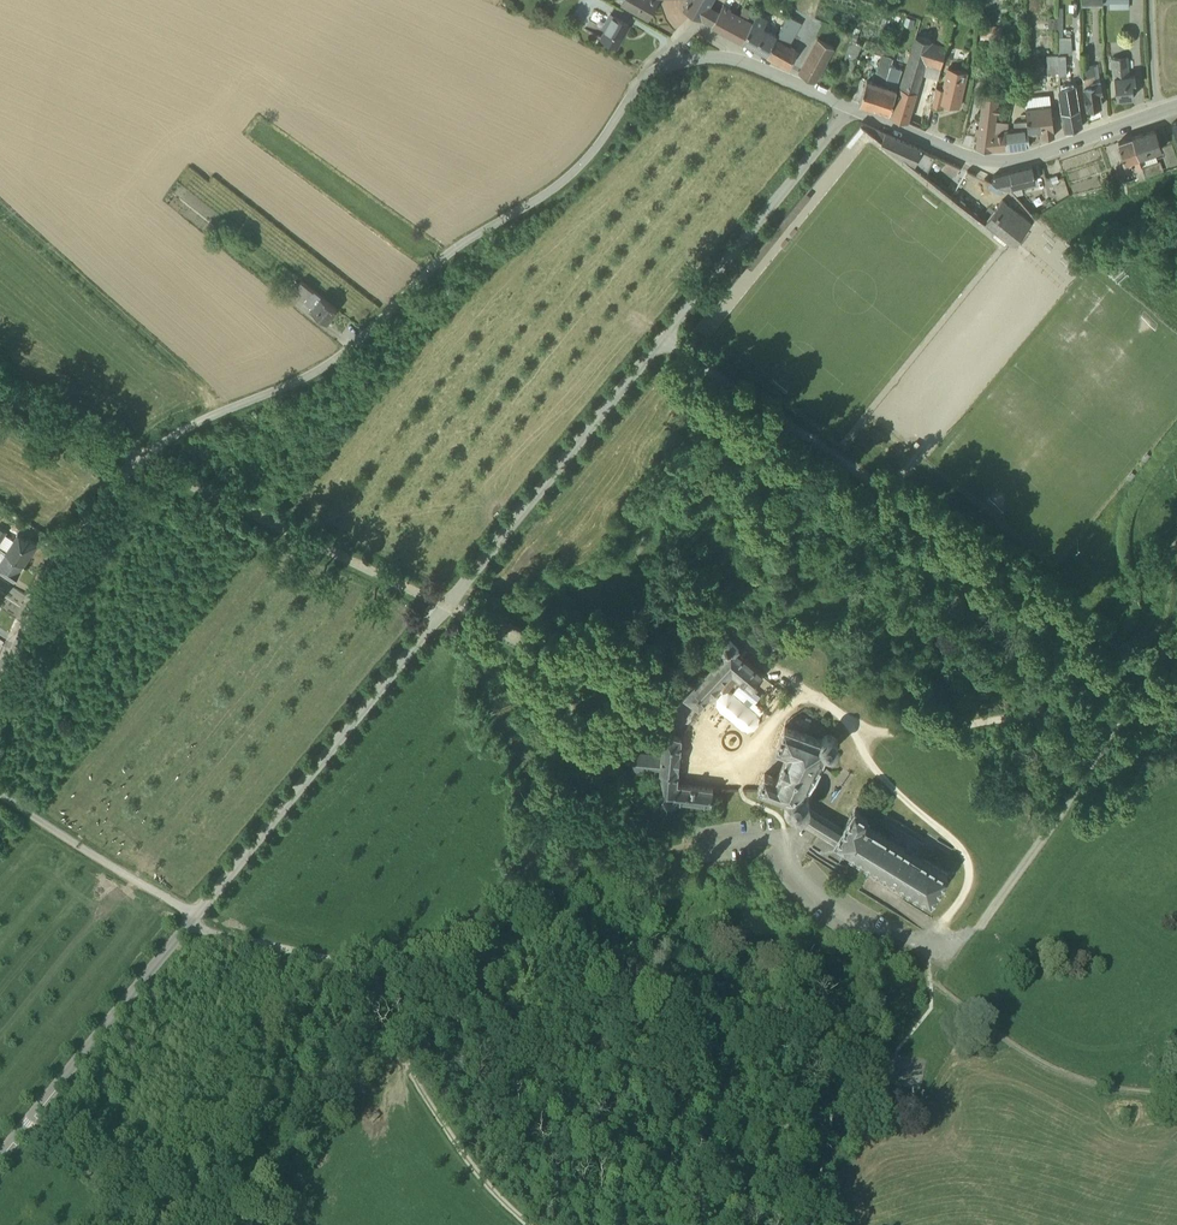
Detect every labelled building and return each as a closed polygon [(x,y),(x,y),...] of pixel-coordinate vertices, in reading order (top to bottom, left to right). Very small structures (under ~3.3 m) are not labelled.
[(620,3),(647,17),(657,0),(622,0),(620,3)] [(712,0),(688,0),(683,8),(701,18),(712,0)] [(723,3),(712,24),(742,40),(752,21),(731,9),(731,7),(729,6),(733,0),(726,0),(724,4),(723,3)] [(768,19),(751,10),(746,17),(752,21),(742,40),(766,54),(776,34),(763,27),(768,19)] [(629,24),(609,12),(601,27),(604,29),(599,37),(616,47),(629,24)] [(801,23),(788,15),(776,34),(766,54),(788,67),(798,50),(789,44),(801,23)] [(952,19),(942,16),(935,41),(946,44),(952,19)] [(1057,16),(1049,17),(1049,28),(1057,28),(1057,16)] [(863,36),(852,31),(850,39),(842,62),(843,62),(843,64),(853,68),(863,36)] [(946,45),(946,44),(914,34),(891,115),(907,120),(922,73),(938,78),(946,45)] [(1067,53),(1072,53),(1072,35),(1057,35),(1058,52),(1067,52),(1067,53)] [(798,72),(814,81),(833,47),(816,37),(798,72)] [(876,108),(890,64),(894,51),(890,49),(889,50),(876,46),(874,52),(881,54),(877,67),(871,65),(859,102),(876,108)] [(1088,65),(1088,51),(1082,51),(1082,66),(1081,66),(1081,85),(1084,106),(1085,106),(1085,107),(1086,108),(1102,105),(1100,92),(1102,92),(1100,79),(1099,79),(1097,64),(1088,65)] [(1071,72),(1068,72),(1067,52),(1058,52),(1058,77),(1058,87),(1057,87),(1056,91),(1060,110),(1080,108),(1076,84),(1071,85),(1071,72)] [(1116,97),(1133,96),(1132,86),(1136,85),(1135,74),(1129,74),(1127,55),(1110,57),(1112,77),(1113,77),(1116,97)] [(843,64),(837,80),(850,84),(855,69),(843,64)] [(901,68),(890,64),(876,108),(889,112),(889,111),(901,68)] [(936,86),(931,104),(943,107),(945,102),(959,106),(967,71),(946,66),(941,87),(936,86)] [(935,87),(929,86),(922,110),(923,110),(920,125),(919,125),(925,128),(935,87)] [(997,106),(999,94),(982,92),(975,147),(991,150),(1005,148),(1003,128),(1008,127),(1008,122),(996,119),(997,111),(999,111),(1000,106),(999,106),(997,106)] [(1023,97),(1025,107),(1028,133),(1041,132),(1042,136),(1054,135),(1050,104),(1049,93),(1023,97)] [(1079,108),(1060,110),(1065,131),(1082,125),(1079,108)] [(1003,128),(1005,148),(1029,145),(1026,120),(1013,121),(1013,127),(1003,128)] [(861,121),(844,142),(850,147),(865,128),(880,140),(885,132),(861,121)] [(1153,153),(1162,149),(1154,129),(1132,137),(1141,165),(1156,160),(1153,153)] [(880,140),(926,174),(934,155),(885,132),(880,140)] [(1122,162),(1125,171),(1126,171),(1127,174),(1134,172),(1137,179),(1145,177),(1141,165),(1132,137),(1118,141),(1124,161),(1122,162)] [(960,167),(945,160),(941,169),(956,176),(960,167)] [(1159,162),(1143,167),(1146,176),(1162,171),(1159,162)] [(1009,171),(991,176),(992,181),(1009,188),(1011,190),(1016,195),(1022,193),(1020,185),(1035,181),(1031,166),(1009,171)] [(1004,188),(991,182),(988,188),(1001,194),(1004,188)] [(1002,199),(984,221),(991,227),(992,233),(1004,242),(1009,242),(1011,243),(1015,242),(1031,222),(1002,199)] [(281,265),(276,271),(285,279),(290,273),(281,265)] [(298,283),(295,281),(293,284),(296,287),(295,287),(307,297),(303,301),(310,308),(309,310),(317,316),(319,315),(326,321),(336,308),(301,280),(298,283)] [(292,305),(300,295),(290,287),(282,297),(292,305)] [(23,562),(36,542),(27,535),(25,536),(17,531),(12,538),(5,534),(7,530),(0,526),(0,547),(23,562)] [(14,578),(23,562),(0,547),(0,569),(14,578)] [(732,670),(752,687),(764,672),(741,652),(737,649),(740,646),(729,634),(717,643),(722,650),(684,694),(699,705),(732,670)] [(808,792),(806,790),(807,788),(812,780),(817,783),(827,764),(821,761),(826,750),(827,750),(832,750),(836,748),(838,745),(839,741),(838,737),(836,734),(833,731),(829,731),(825,731),(821,734),(820,736),(783,721),(774,746),(785,751),(775,775),(762,771),(756,786),(783,796),(784,797),(784,798),(785,804),(788,809),(793,811),(798,812),(803,811),(807,808),(809,805),(810,799),(808,792)] [(675,797),(712,802),(714,786),(677,782),(682,737),(663,735),(661,751),(633,748),(631,769),(659,772),(663,790),(657,791),(660,804),(675,802),(675,797)] [(803,811),(798,812),(833,834),(833,837),(930,896),(949,868),(866,819),(870,811),(854,801),(841,823),(809,805),(807,808),(803,811)]
